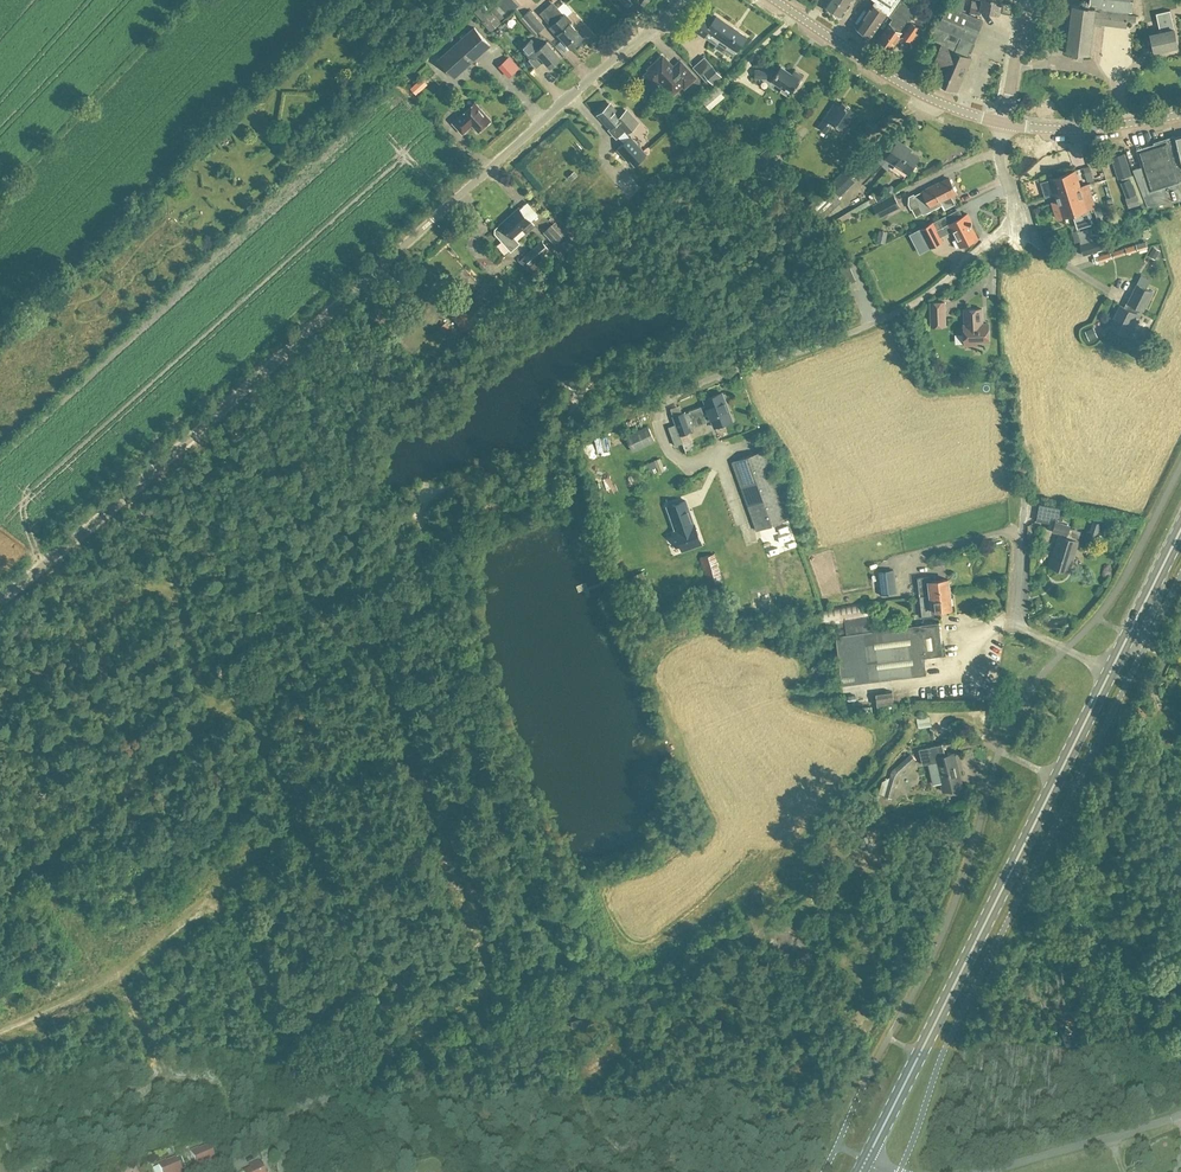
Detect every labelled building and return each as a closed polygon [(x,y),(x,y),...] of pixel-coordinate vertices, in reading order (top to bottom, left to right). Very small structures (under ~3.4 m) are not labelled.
[(497,0),(483,0),(501,19),(508,12),(497,0)] [(628,9),(634,3),(630,0),(618,0),(628,9)] [(824,5),(834,11),(839,3),(840,0),(828,0),(824,5)] [(839,3),(834,11),(841,17),(853,0),(840,0),(839,3)] [(899,0),(875,0),(868,11),(867,11),(857,27),(870,37),(886,14),(889,15),(899,0)] [(972,1),(970,12),(980,14),(981,10),(999,14),(1002,1),(996,0),(982,0),(981,2),(972,1)] [(1079,3),(1079,5),(1073,4),(1073,5),(1069,4),(1064,50),(1067,50),(1067,51),(1073,52),(1072,55),(1083,57),(1083,53),(1089,54),(1089,53),(1093,53),(1096,24),(1127,27),(1127,21),(1136,22),(1136,16),(1128,15),(1129,12),(1132,12),(1133,2),(1130,1),(1130,0),(1090,0),(1090,5),(1089,5),(1089,4),(1087,1),(1082,0),(1079,3)] [(568,15),(574,11),(567,1),(561,5),(568,15)] [(898,41),(903,35),(911,41),(919,28),(909,21),(916,11),(901,1),(890,16),(893,18),(877,41),(884,46),(885,44),(891,49),(897,40),(898,41)] [(483,3),(475,10),(485,20),(492,13),(483,3)] [(975,43),(973,43),(974,42),(973,42),(983,20),(949,6),(936,26),(930,38),(942,43),(934,63),(941,66),(935,81),(957,91),(972,58),(969,57),(975,43)] [(565,14),(564,15),(556,7),(548,14),(555,23),(551,27),(558,35),(559,34),(571,48),(576,44),(578,45),(583,41),(582,39),(583,38),(570,24),(572,22),(565,14)] [(531,10),(524,16),(538,33),(546,26),(531,10)] [(1154,51),(1178,45),(1170,10),(1156,14),(1159,27),(1164,26),(1165,31),(1150,34),(1152,41),(1149,42),(1148,44),(1149,49),(1152,51),(1154,50),(1154,51)] [(494,12),(483,21),(491,30),(501,21),(494,12)] [(708,31),(729,45),(728,47),(735,52),(736,50),(737,51),(738,50),(737,50),(746,37),(747,37),(737,30),(736,33),(732,30),(733,28),(717,16),(716,17),(711,24),(703,19),(695,30),(704,36),(708,31)] [(520,24),(514,28),(521,36),(526,32),(520,24)] [(455,77),(490,45),(474,28),(439,59),(455,77)] [(550,67),(561,57),(547,42),(539,49),(531,39),(522,47),(533,60),(539,54),(550,67)] [(683,85),(685,88),(696,78),(683,63),(676,70),(666,59),(659,59),(652,66),(653,67),(645,75),(653,84),(658,80),(669,91),(676,91),(683,85)] [(702,71),(712,84),(721,76),(711,64),(702,71)] [(789,97),(804,75),(795,70),(792,74),(781,67),(776,73),(773,71),(755,70),(754,78),(772,79),(772,80),(783,88),(781,91),(789,97)] [(721,90),(708,103),(714,109),(727,96),(721,90)] [(491,120),(475,103),(452,123),(462,134),(472,125),(478,132),(491,120)] [(847,132),(854,121),(849,118),(854,111),(843,103),(839,108),(834,104),(819,127),(826,132),(833,122),(847,132)] [(627,112),(622,116),(617,111),(616,111),(610,104),(598,115),(610,128),(609,129),(617,138),(625,130),(627,133),(638,123),(627,112)] [(719,142),(726,131),(719,127),(712,137),(719,142)] [(704,128),(701,132),(709,137),(712,133),(704,128)] [(647,154),(631,136),(617,149),(628,161),(630,160),(635,166),(647,154)] [(1174,139),(1175,142),(1168,144),(1179,182),(1180,181),(1180,137),(1174,139)] [(716,144),(710,140),(706,146),(712,150),(716,144)] [(908,173),(919,158),(906,149),(907,147),(898,141),(886,158),(908,173)] [(1142,166),(1133,169),(1135,174),(1146,203),(1148,207),(1180,200),(1180,187),(1179,182),(1168,144),(1167,141),(1137,150),(1137,151),(1138,151),(1142,166)] [(761,172),(779,157),(769,146),(752,161),(761,172)] [(1121,177),(1131,174),(1124,154),(1116,157),(1112,158),(1119,178),(1121,177)] [(853,177),(846,170),(845,169),(827,186),(829,188),(827,190),(834,198),(836,196),(838,198),(856,181),(853,177)] [(1056,194),(1080,187),(1075,170),(1051,178),(1056,194)] [(1129,208),(1140,205),(1146,203),(1135,174),(1132,175),(1131,174),(1121,177),(1122,181),(1130,178),(1137,195),(1126,198),(1129,208)] [(940,201),(957,193),(949,178),(939,183),(938,182),(932,185),(922,190),(923,191),(914,195),(914,194),(909,196),(909,204),(911,208),(919,204),(923,213),(942,204),(940,201)] [(1088,184),(1080,187),(1056,194),(1057,199),(1068,196),(1073,213),(1087,209),(1095,206),(1088,184)] [(817,198),(824,206),(833,199),(826,190),(817,198)] [(900,206),(893,195),(873,205),(879,217),(900,206)] [(1068,196),(1057,199),(1058,201),(1052,203),(1057,219),(1065,216),(1066,218),(1074,216),(1078,228),(1091,224),(1087,209),(1073,213),(1068,196)] [(535,225),(518,207),(501,223),(500,223),(500,224),(495,229),(495,233),(511,251),(520,243),(514,236),(523,229),(526,233),(535,225)] [(960,247),(978,238),(971,224),(973,224),(968,214),(950,223),(946,215),(920,229),(930,248),(943,242),(941,236),(952,230),(960,247)] [(555,244),(563,237),(552,224),(543,231),(555,244)] [(1102,236),(1080,244),(1083,255),(1106,248),(1102,236)] [(531,266),(549,250),(541,241),(523,256),(531,266)] [(1137,284),(1125,308),(1121,305),(1110,326),(1126,335),(1135,316),(1139,319),(1153,292),(1137,284)] [(930,302),(931,319),(931,326),(945,326),(945,318),(945,302),(930,302)] [(452,310),(462,325),(472,318),(463,303),(452,310)] [(982,319),(982,315),(982,308),(964,309),(965,325),(963,325),(964,345),(977,344),(977,342),(989,341),(988,323),(983,324),(981,319),(982,319)] [(1093,326),(1085,330),(1090,341),(1098,337),(1093,326)] [(711,420),(714,427),(732,420),(722,393),(704,400),(706,406),(701,407),(701,406),(689,411),(689,412),(685,414),(685,413),(683,413),(673,417),(676,424),(680,435),(689,431),(691,430),(690,426),(694,424),(695,426),(707,422),(707,421),(711,420)] [(633,451),(655,441),(648,426),(626,436),(633,451)] [(756,529),(788,518),(764,450),(733,462),(756,529)] [(659,472),(665,470),(660,458),(655,460),(659,472)] [(694,524),(685,500),(667,506),(676,530),(675,531),(682,550),(702,543),(695,524),(694,524)] [(1063,520),(1064,508),(1051,506),(1049,518),(1063,520)] [(1068,571),(1078,542),(1066,538),(1070,526),(1056,522),(1053,531),(1060,533),(1050,565),(1068,571)] [(1092,531),(1090,537),(1098,539),(1100,533),(1092,531)] [(946,555),(949,562),(964,557),(959,543),(939,549),(941,557),(946,555)] [(742,554),(746,566),(752,564),(748,552),(742,554)] [(699,558),(707,585),(723,581),(715,553),(699,558)] [(896,593),(893,569),(878,571),(881,595),(896,593)] [(920,596),(950,593),(948,579),(929,582),(928,576),(918,578),(920,596)] [(950,593),(920,596),(923,617),(933,615),(933,610),(952,608),(950,593)] [(838,625),(846,624),(847,633),(871,630),(867,602),(820,609),(823,628),(838,626),(838,625)] [(869,615),(875,628),(888,622),(882,609),(869,615)] [(925,657),(943,655),(939,622),(846,633),(845,625),(838,625),(839,634),(836,634),(842,685),(927,675),(925,657)] [(892,693),(875,695),(877,706),(894,704),(892,693)] [(962,787),(959,773),(957,774),(955,768),(958,768),(955,753),(945,755),(943,744),(919,749),(923,765),(937,762),(943,791),(962,787)] [(879,794),(884,795),(891,797),(898,775),(916,759),(911,753),(892,771),(890,778),(883,782),(879,794)] [(867,835),(858,839),(863,850),(872,846),(867,835)] [(217,1166),(208,1146),(199,1150),(198,1149),(191,1152),(199,1170),(199,1169),(202,1168),(202,1169),(205,1167),(204,1167),(207,1166),(208,1170),(217,1166)] [(179,1168),(184,1165),(181,1157),(166,1163),(165,1161),(158,1164),(161,1171),(181,1171),(179,1168)] [(258,1161),(250,1165),(252,1169),(249,1170),(249,1169),(247,1170),(247,1171),(244,1171),(263,1171),(258,1161)]
